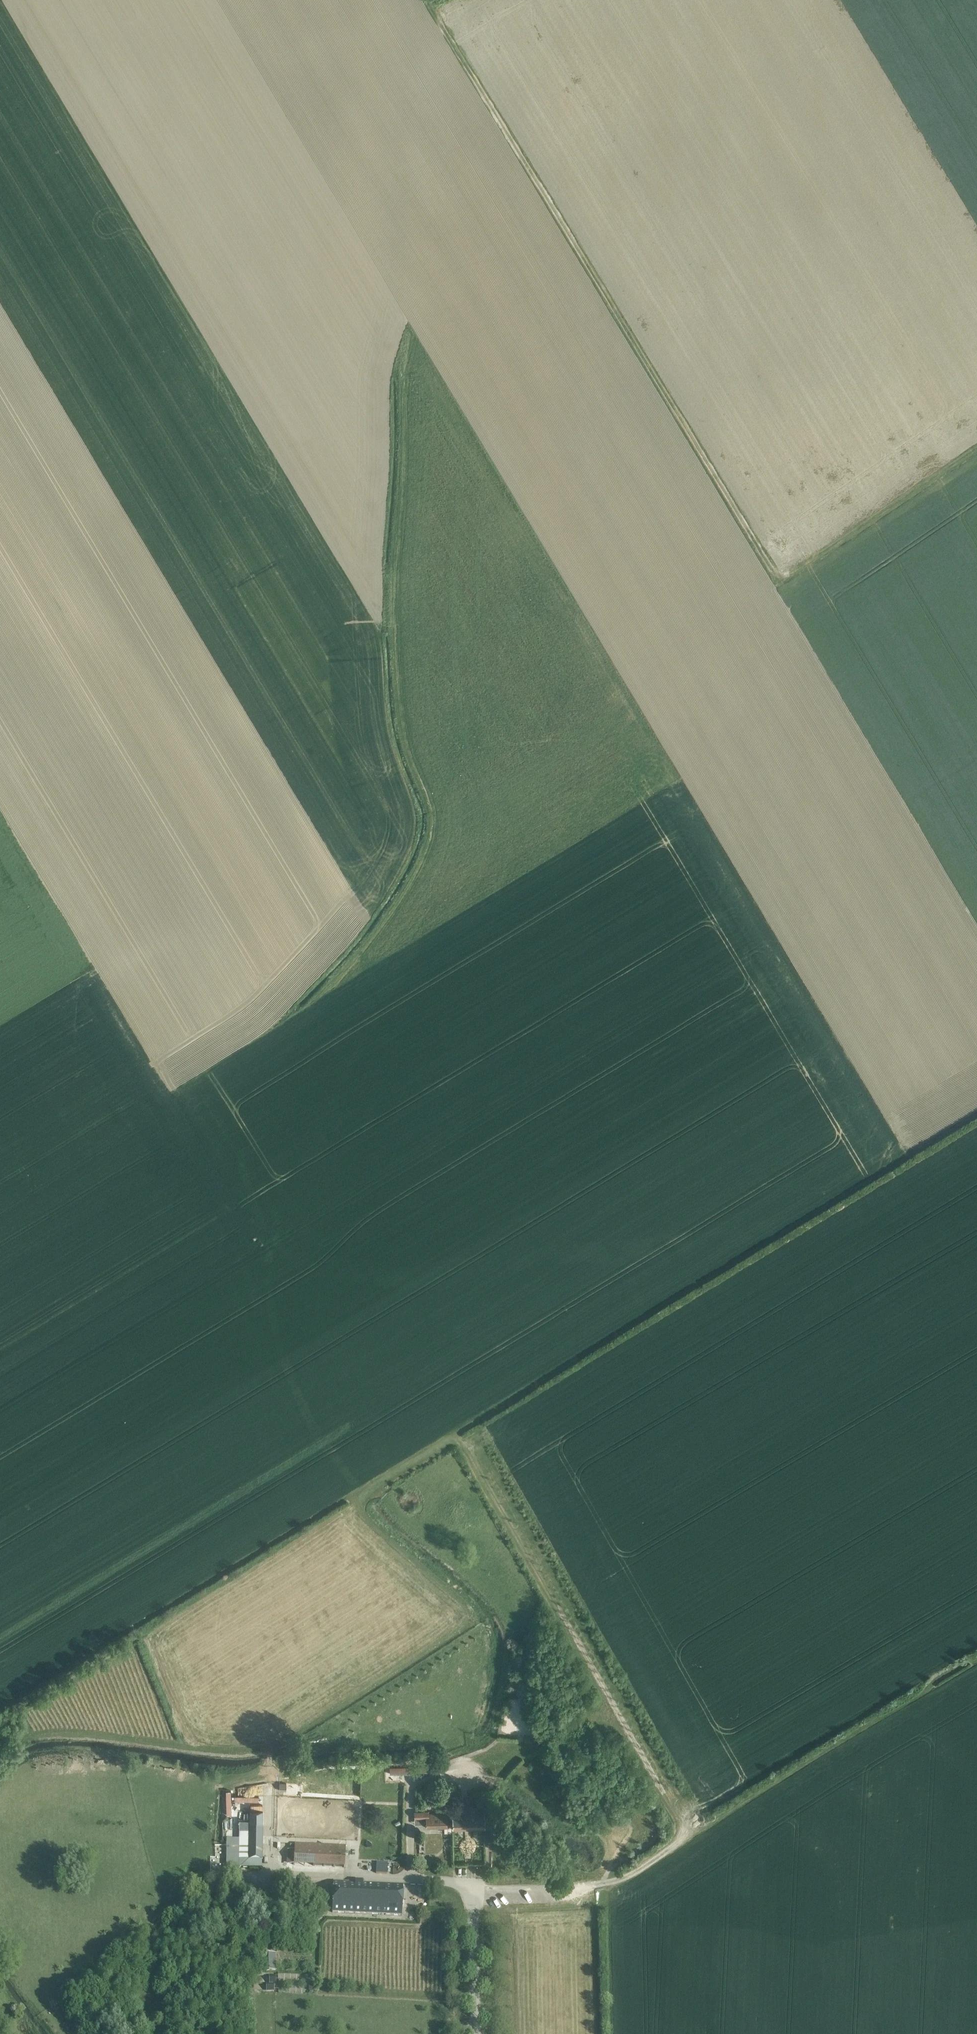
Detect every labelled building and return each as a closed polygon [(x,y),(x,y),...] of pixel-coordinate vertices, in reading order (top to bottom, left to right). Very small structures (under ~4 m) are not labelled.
[(484,1826),(484,1807),(451,1807),(451,1813),(425,1814),(425,1827),(452,1827),(484,1826)] [(262,1811),(250,1811),(249,1862),(262,1862),(262,1811)] [(239,1841),(226,1841),(225,1872),(238,1872),(239,1841)] [(344,1867),(345,1846),(296,1844),(295,1851),(287,1850),(286,1864),(344,1867)] [(211,1857),(211,1875),(221,1875),(220,1857),(211,1857)] [(249,1862),(241,1870),(261,1870),(262,1862),(249,1862)] [(401,1915),(403,1885),(362,1883),(362,1881),(355,1880),(355,1883),(333,1882),(331,1912),(401,1915)] [(322,1909),(314,1916),(317,1920),(325,1914),(322,1909)] [(268,1972),(267,1978),(273,1978),(273,1984),(284,1985),(284,1978),(308,1980),(309,1973),(268,1972)]
